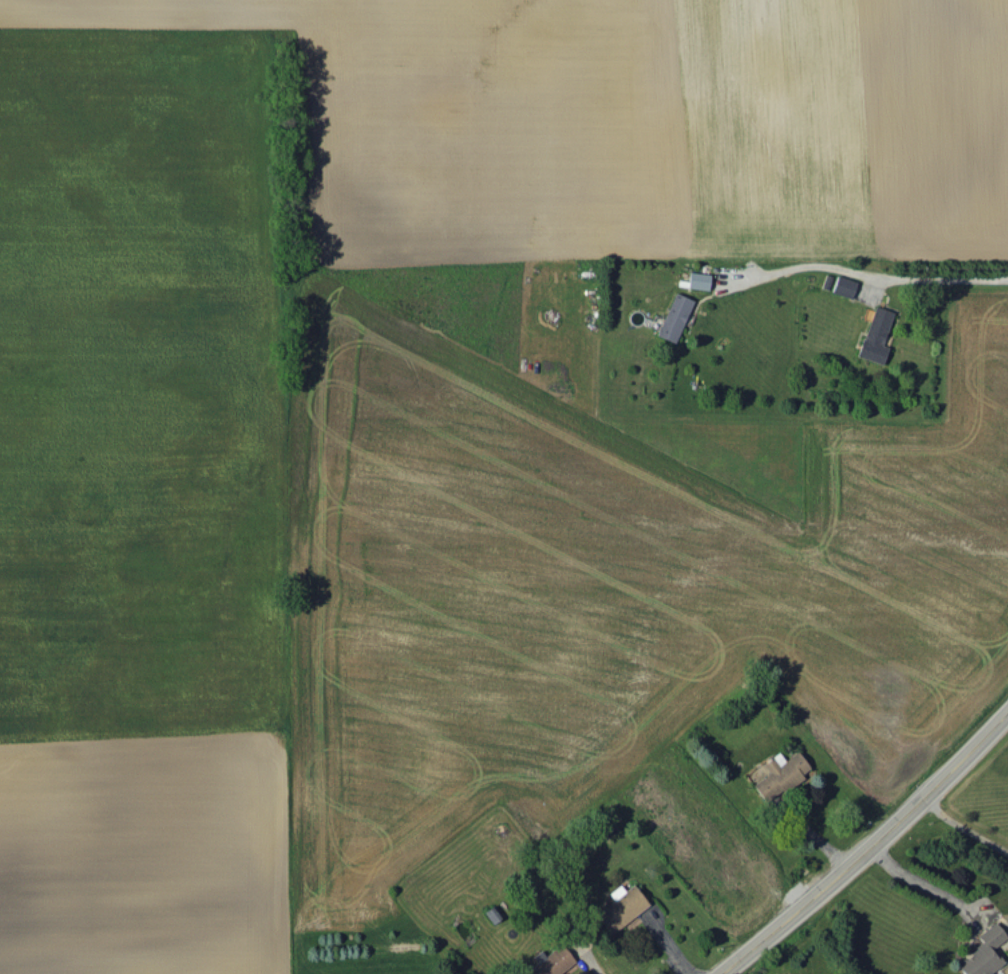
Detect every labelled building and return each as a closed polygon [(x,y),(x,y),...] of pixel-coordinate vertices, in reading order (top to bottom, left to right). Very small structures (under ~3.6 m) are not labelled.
[(709,289),(710,274),(689,272),(688,287),(709,289)] [(851,298),(856,281),(837,275),(831,292),(851,298)] [(675,343),(694,300),(675,292),(656,335),(675,343)] [(858,356),(882,364),(888,347),(883,345),(893,312),(874,305),(858,356)] [(753,785),(767,803),(804,776),(802,773),(810,767),(797,750),(785,760),(778,751),(762,764),(769,773),(753,785)] [(649,904),(633,884),(624,891),(619,884),(609,893),(614,899),(595,914),(611,934),(649,904)] [(996,922),(977,935),(983,943),(956,963),(964,973),(991,973),(1003,964),(992,949),(1007,937),(996,922)] [(577,964),(561,943),(545,956),(541,950),(532,957),(537,963),(523,973),(564,973),(577,964)]
